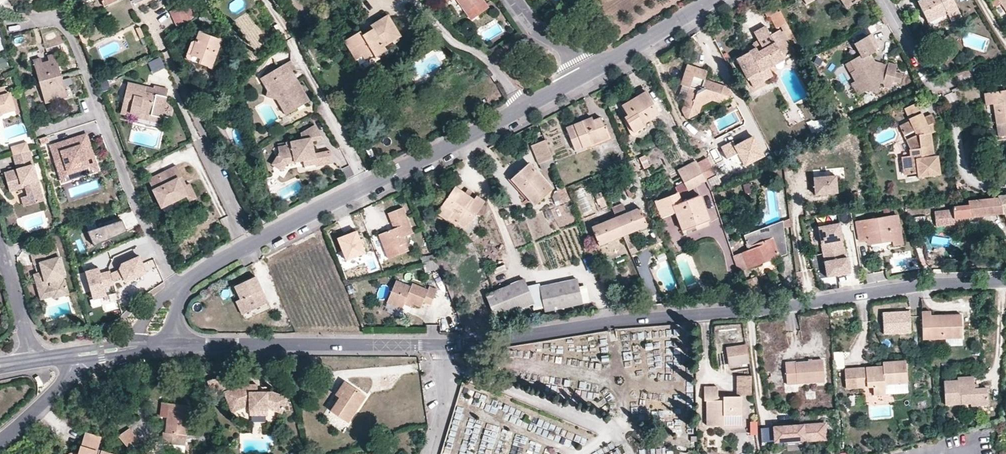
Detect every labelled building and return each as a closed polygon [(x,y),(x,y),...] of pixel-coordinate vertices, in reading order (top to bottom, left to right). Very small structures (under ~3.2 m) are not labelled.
[(471,20),(488,7),(483,0),(456,0),(471,20)] [(847,9),(855,4),(853,0),(842,0),(847,9)] [(921,9),(926,6),(922,0),(920,0),(917,2),(921,9)] [(921,9),(930,27),(949,18),(947,15),(958,10),(952,0),(922,0),(926,6),(921,9)] [(1001,18),(1005,15),(997,3),(992,6),(1001,18)] [(170,11),(179,31),(191,22),(189,20),(194,16),(189,6),(184,8),(182,5),(170,11)] [(797,43),(780,11),(777,12),(773,6),(764,11),(768,18),(771,17),(777,28),(781,26),(792,45),(797,43)] [(947,15),(949,18),(951,22),(961,17),(958,10),(947,15)] [(582,13),(577,17),(583,25),(588,21),(582,13)] [(362,35),(360,31),(344,41),(355,60),(362,56),(364,59),(373,54),(375,57),(386,51),(384,47),(391,42),(387,34),(396,28),(387,14),(370,25),(372,29),(362,35)] [(370,25),(360,31),(362,35),(372,29),(370,25)] [(77,30),(84,48),(91,44),(83,27),(77,30)] [(140,27),(136,29),(140,38),(144,36),(140,27)] [(754,33),(759,42),(763,50),(758,52),(756,49),(749,53),(736,58),(747,77),(759,72),(769,66),(770,68),(775,65),(773,59),(781,55),(790,50),(780,31),(771,35),(766,27),(754,33)] [(387,34),(391,42),(401,36),(396,28),(387,34)] [(200,32),(196,41),(192,54),(213,62),(221,39),(200,32)] [(860,57),(850,62),(855,72),(851,74),(855,83),(862,86),(866,91),(876,94),(879,84),(882,85),(883,87),(890,89),(892,83),(899,84),(901,75),(895,73),(897,65),(887,63),(886,68),(874,66),(872,62),(874,61),(871,56),(876,53),(867,37),(854,45),(860,57)] [(192,54),(196,41),(192,40),(185,58),(211,67),(213,62),(192,54)] [(240,51),(244,48),(238,42),(235,44),(240,51)] [(763,50),(759,42),(746,48),(749,53),(756,49),(758,52),(763,50)] [(42,62),(41,58),(33,60),(45,102),(53,100),(52,95),(58,93),(60,98),(67,96),(55,53),(48,56),(49,60),(42,62)] [(784,60),(781,55),(773,59),(775,65),(784,60)] [(11,68),(7,57),(0,59),(0,72),(11,68)] [(289,73),(293,71),(295,70),(289,61),(262,77),(270,81),(269,90),(277,91),(288,108),(300,102),(301,105),(310,100),(298,80),(294,82),(289,73)] [(855,72),(850,62),(846,65),(851,74),(855,72)] [(681,85),(682,85),(689,88),(685,100),(682,110),(686,118),(690,119),(699,114),(701,107),(713,101),(720,104),(730,99),(731,94),(727,86),(714,82),(713,85),(710,84),(710,81),(705,79),(707,71),(688,65),(681,85)] [(769,66),(759,72),(762,77),(772,72),(770,68),(769,66)] [(298,80),(293,71),(289,73),(294,82),(298,80)] [(145,91),(146,87),(128,83),(122,108),(126,109),(126,111),(135,112),(136,110),(162,117),(168,89),(154,86),(154,88),(153,93),(145,91)] [(862,86),(855,83),(856,83),(853,84),(858,96),(866,92),(866,91),(862,86)] [(689,88),(682,85),(679,98),(685,100),(689,88)] [(1,112),(11,110),(10,107),(14,106),(10,93),(6,94),(2,95),(0,88),(0,112),(1,112)] [(635,93),(637,97),(646,92),(643,88),(635,93)] [(277,91),(269,90),(265,93),(275,95),(286,113),(301,105),(300,102),(288,108),(277,91)] [(985,94),(986,105),(993,105),(999,137),(1005,136),(1005,90),(985,94)] [(622,106),(628,116),(630,119),(627,121),(634,133),(645,127),(643,124),(659,114),(646,92),(637,97),(622,106)] [(910,119),(922,113),(917,103),(906,109),(910,119)] [(126,109),(122,108),(120,112),(161,122),(162,117),(136,110),(135,112),(126,111),(126,109)] [(925,118),(922,113),(910,119),(913,125),(917,134),(919,140),(906,141),(910,149),(910,156),(902,158),(904,174),(918,173),(918,177),(938,174),(937,157),(933,157),(930,157),(930,153),(932,152),(931,132),(938,130),(932,115),(925,118)] [(583,125),(581,122),(566,128),(575,151),(590,145),(608,138),(603,127),(600,119),(594,121),(583,125)] [(286,163),(296,161),(295,155),(299,154),(300,160),(302,160),(314,157),(315,164),(315,165),(333,162),(330,149),(315,152),(312,139),(323,135),(315,122),(301,130),(302,138),(286,141),(286,144),(277,145),(279,152),(271,163),(282,169),(286,163)] [(917,134),(913,125),(902,131),(906,139),(917,134)] [(608,138),(590,145),(592,149),(612,140),(607,126),(603,127),(608,138)] [(88,135),(82,137),(85,145),(87,144),(91,154),(86,156),(91,173),(83,176),(82,177),(100,171),(88,135)] [(85,145),(82,137),(51,148),(58,166),(61,165),(65,174),(69,173),(82,177),(83,176),(91,173),(86,156),(91,154),(87,144),(85,145)] [(552,159),(545,141),(531,147),(538,164),(539,164),(552,159)] [(910,149),(906,141),(895,143),(899,175),(904,174),(902,158),(910,156),(910,149)] [(29,149),(27,142),(15,145),(20,149),(21,152),(29,149)] [(20,149),(15,145),(12,146),(14,154),(21,152),(20,149)] [(21,152),(14,154),(17,169),(5,172),(9,190),(22,187),(21,185),(25,183),(25,186),(28,196),(30,204),(43,200),(29,149),(21,152)] [(708,154),(696,160),(711,191),(732,182),(726,171),(718,175),(708,154)] [(645,156),(639,159),(644,169),(649,166),(645,156)] [(303,166),(315,164),(314,157),(302,160),(303,166)] [(552,159),(539,164),(542,171),(555,166),(552,159)] [(702,174),(696,160),(684,167),(691,180),(702,174)] [(61,165),(58,166),(64,184),(82,177),(69,173),(65,174),(61,165)] [(177,166),(164,173),(169,182),(177,178),(186,196),(189,202),(198,198),(190,183),(186,185),(177,166)] [(691,180),(684,167),(677,171),(684,183),(691,180)] [(531,168),(515,182),(524,192),(522,194),(535,210),(554,193),(531,168)] [(169,182),(164,173),(149,180),(162,207),(186,196),(177,178),(169,182)] [(706,182),(702,174),(691,180),(684,183),(687,189),(688,191),(706,182)] [(812,179),(815,196),(837,192),(835,176),(812,179)] [(524,192),(515,182),(511,186),(520,196),(522,194),(524,192)] [(684,183),(675,188),(677,193),(678,193),(679,194),(687,189),(684,183)] [(568,196),(565,189),(557,192),(560,200),(568,196)] [(458,190),(445,209),(456,216),(454,218),(458,220),(455,224),(469,233),(488,205),(479,200),(477,203),(469,197),(458,190)] [(678,193),(677,193),(655,202),(661,218),(675,214),(682,230),(695,225),(707,221),(709,220),(700,196),(682,202),(679,194),(678,193)] [(471,194),(469,197),(477,203),(479,200),(471,194)] [(595,196),(599,205),(605,203),(602,194),(595,196)] [(1005,220),(1005,194),(996,195),(997,198),(1004,214),(1005,220)] [(24,206),(30,204),(28,196),(22,197),(24,206)] [(568,196),(560,200),(558,201),(561,205),(570,201),(568,196)] [(1004,214),(997,198),(968,201),(968,205),(953,207),(953,210),(955,220),(1004,214)] [(623,205),(612,209),(616,219),(623,237),(639,230),(638,227),(646,224),(640,208),(627,214),(623,205)] [(715,205),(710,206),(712,220),(718,219),(715,205)] [(389,214),(394,229),(395,232),(391,234),(390,231),(379,236),(385,251),(389,260),(409,252),(404,237),(413,234),(403,209),(389,214)] [(456,216),(445,209),(440,218),(450,225),(452,222),(455,224),(458,220),(454,218),(456,216)] [(551,210),(544,212),(547,219),(553,217),(551,210)] [(955,220),(953,210),(935,212),(937,227),(956,225),(955,220)] [(853,212),(843,213),(844,220),(854,219),(853,212)] [(898,217),(856,224),(859,241),(867,240),(868,245),(892,241),(893,246),(903,245),(898,217)] [(623,237),(616,219),(592,229),(598,243),(606,240),(608,242),(623,237)] [(89,235),(94,246),(127,231),(122,220),(89,235)] [(709,226),(707,221),(695,225),(697,230),(709,226)] [(733,257),(739,272),(787,254),(784,228),(783,221),(744,236),(749,250),(733,257)] [(648,228),(646,224),(638,227),(639,230),(640,232),(648,228)] [(840,224),(818,227),(827,278),(844,275),(843,273),(849,272),(847,258),(846,258),(840,224)] [(357,232),(338,239),(346,260),(365,253),(357,232)] [(609,245),(608,242),(606,240),(598,243),(600,248),(609,245)] [(55,247),(31,254),(34,264),(40,262),(43,272),(34,274),(41,299),(54,295),(54,297),(68,293),(64,279),(63,279),(62,277),(65,276),(59,256),(58,257),(55,247)] [(381,263),(389,260),(385,251),(378,254),(381,263)] [(149,275),(141,260),(121,269),(122,272),(113,276),(116,285),(126,280),(128,285),(149,275)] [(608,260),(600,263),(602,268),(610,265),(608,260)] [(427,273),(439,269),(436,261),(423,264),(427,273)] [(107,289),(116,287),(116,285),(113,276),(113,274),(103,276),(101,271),(88,275),(95,299),(102,297),(102,300),(109,298),(107,289)] [(236,289),(241,301),(247,315),(268,306),(263,296),(262,297),(260,293),(262,292),(257,280),(236,289)] [(524,280),(494,293),(486,296),(496,319),(533,304),(534,303),(527,286),(524,280)] [(402,309),(404,305),(405,303),(413,306),(420,309),(423,302),(430,305),(437,291),(430,287),(428,291),(413,284),(411,287),(397,281),(388,303),(402,309)] [(540,288),(544,307),(545,313),(582,305),(577,281),(540,288)] [(531,286),(540,307),(544,307),(540,288),(539,285),(531,286)] [(533,308),(540,307),(531,286),(527,286),(534,303),(533,304),(533,308)] [(700,290),(688,295),(690,300),(704,295),(702,291),(700,290)] [(247,315),(241,301),(237,303),(243,317),(247,315)] [(910,311),(883,313),(884,334),(911,332),(910,311)] [(940,317),(940,314),(931,314),(931,311),(922,311),(922,339),(961,339),(961,314),(944,315),(945,317),(940,317)] [(728,365),(749,362),(747,346),(726,349),(728,365)] [(831,350),(832,366),(842,366),(841,349),(831,350)] [(812,362),(808,362),(796,363),(795,362),(786,363),(787,384),(824,382),(823,360),(812,361),(812,362)] [(877,371),(877,367),(845,370),(846,389),(874,387),(875,395),(886,395),(885,386),(893,385),(893,389),(900,388),(900,385),(906,384),(905,361),(883,362),(883,367),(883,371),(877,371)] [(221,373),(208,378),(212,390),(226,385),(221,373)] [(38,375),(34,378),(39,385),(43,382),(38,375)] [(740,378),(739,395),(749,395),(750,378),(740,378)] [(957,382),(943,383),(944,406),(969,404),(970,407),(987,406),(986,390),(977,390),(973,390),(973,386),(972,378),(957,379),(957,382)] [(249,404),(249,409),(266,409),(267,407),(280,412),(286,396),(273,390),(257,389),(257,382),(242,382),(224,390),(231,410),(249,404)] [(340,398),(349,385),(344,382),(335,395),(340,398)] [(367,397),(349,385),(340,398),(331,411),(350,423),(367,397)] [(718,402),(717,396),(717,388),(705,387),(704,402),(707,402),(708,426),(723,426),(724,416),(741,416),(741,397),(724,396),(723,402),(718,402)] [(860,393),(848,394),(848,404),(861,403),(860,393)] [(186,442),(187,435),(191,408),(162,403),(160,417),(167,418),(166,432),(164,432),(162,443),(185,446),(186,442)] [(825,424),(774,428),(775,442),(784,441),(784,444),(803,444),(803,440),(826,438),(825,424)] [(761,430),(763,444),(775,443),(773,428),(761,430)] [(128,429),(119,436),(129,449),(138,441),(128,429)] [(101,436),(89,433),(85,446),(83,446),(82,446),(79,453),(97,453),(101,436)] [(577,436),(575,441),(585,445),(587,440),(577,436)]
